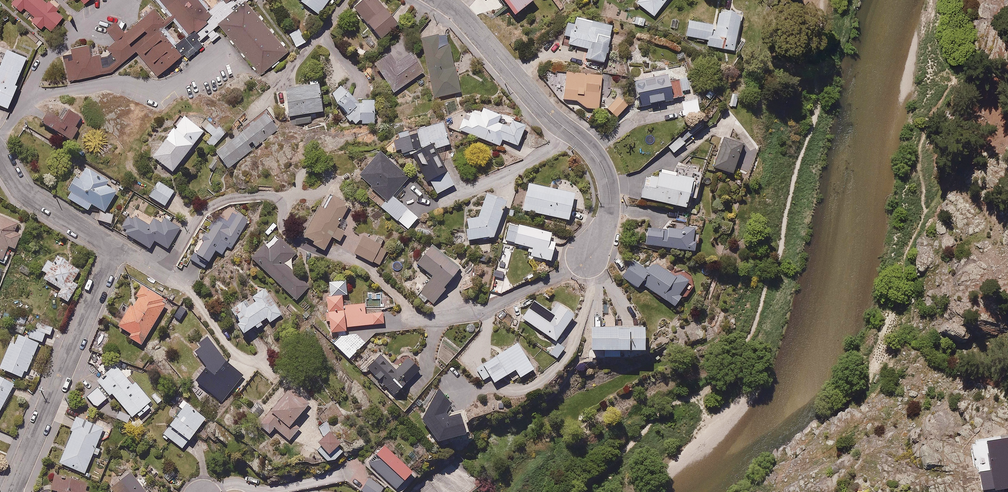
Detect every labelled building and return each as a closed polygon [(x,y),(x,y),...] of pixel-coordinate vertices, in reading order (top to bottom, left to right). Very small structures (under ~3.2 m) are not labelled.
[(36,15),(31,20),(41,28),(46,23),(53,28),(63,16),(57,10),(60,6),(54,0),(50,0),(48,2),(45,0),(12,0),(11,1),(21,10),(25,5),(36,15)] [(158,5),(127,31),(116,18),(106,26),(117,39),(115,42),(107,46),(95,49),(93,41),(63,49),(71,80),(113,69),(138,50),(158,75),(184,54),(188,59),(220,34),(214,27),(219,23),(260,75),(291,50),(252,0),(220,0),(211,7),(205,0),(154,0),(158,5)] [(319,13),(327,0),(299,0),(319,13)] [(384,7),(382,9),(373,0),(365,0),(355,10),(381,39),(399,23),(384,7)] [(514,13),(531,0),(504,0),(514,13)] [(638,2),(656,15),(667,0),(640,0),(638,2)] [(736,46),(740,12),(720,10),(720,16),(714,15),(713,23),(689,20),(687,35),(708,38),(708,43),(736,46)] [(614,24),(577,16),(576,24),(568,23),(566,36),(570,37),(569,44),(588,48),(586,57),(606,61),(614,24)] [(299,27),(288,33),(296,49),(307,44),(299,27)] [(460,91),(449,44),(442,46),(439,34),(421,38),(435,97),(460,91)] [(0,58),(0,102),(11,107),(21,83),(16,81),(28,55),(6,45),(0,58)] [(390,52),(374,62),(393,92),(424,71),(411,52),(397,62),(390,52)] [(687,62),(635,74),(642,102),(686,91),(685,87),(693,85),(687,62)] [(599,107),(602,72),(566,70),(564,99),(578,99),(577,106),(599,107)] [(324,121),(318,83),(284,88),(289,126),(324,121)] [(356,124),(361,119),(361,123),(376,123),(376,99),(361,99),(361,103),(357,103),(342,86),(331,96),(348,114),(346,116),(351,122),(353,120),(356,124)] [(630,102),(620,95),(609,108),(619,116),(630,102)] [(505,139),(519,144),(527,119),(481,103),(478,114),(471,111),(468,120),(459,118),(455,130),(503,146),(505,139)] [(82,115),(69,106),(61,117),(50,109),(43,119),(72,138),(80,125),(77,123),(82,115)] [(149,151),(172,170),(205,129),(182,110),(149,151)] [(268,112),(217,152),(229,167),(280,127),(268,112)] [(455,184),(437,146),(450,143),(445,118),(397,128),(400,136),(396,137),(398,148),(403,147),(404,153),(414,151),(435,194),(455,184)] [(746,140),(725,133),(716,165),(737,172),(746,140)] [(387,201),(382,205),(397,220),(409,207),(397,196),(407,186),(403,183),(412,174),(379,143),(354,170),(387,201)] [(703,166),(675,161),(673,171),(645,166),(640,194),(689,203),(691,195),(697,196),(703,166)] [(106,210),(118,187),(108,181),(109,178),(86,166),(81,176),(76,173),(64,196),(90,209),(93,203),(106,210)] [(175,189),(158,178),(148,195),(165,206),(175,189)] [(575,191),(530,181),(524,209),(569,219),(575,191)] [(338,224),(351,203),(331,191),(323,205),(319,203),(315,211),(312,210),(301,229),(316,238),(315,240),(326,247),(334,234),(341,238),(346,229),(338,224)] [(495,234),(507,200),(488,192),(479,216),(468,217),(469,238),(495,234)] [(232,247),(249,216),(231,207),(223,221),(215,216),(208,231),(205,230),(201,237),(203,238),(195,253),(211,261),(217,251),(223,254),(228,245),(232,247)] [(169,248),(181,226),(157,210),(153,218),(136,209),(132,215),(129,214),(122,226),(126,228),(124,232),(152,248),(156,241),(169,248)] [(3,259),(8,246),(14,249),(20,234),(16,232),(20,223),(0,214),(0,258),(3,259)] [(509,221),(505,239),(533,245),(531,256),(551,261),(557,233),(509,221)] [(648,223),(646,243),(696,248),(697,238),(694,238),(695,224),(677,222),(676,226),(648,223)] [(263,239),(250,251),(297,298),(310,286),(288,262),(297,254),(276,231),(265,241),(263,239)] [(381,263),(388,249),(382,247),(385,242),(364,232),(355,250),(381,263)] [(460,264),(432,242),(416,263),(432,275),(420,292),(423,294),(421,297),(425,301),(427,298),(434,303),(446,287),(444,285),(460,264)] [(80,268),(57,251),(52,262),(49,260),(41,270),(46,273),(43,276),(60,288),(57,292),(67,300),(79,284),(72,278),(80,268)] [(635,259),(623,275),(639,286),(642,283),(673,306),(682,295),(679,293),(688,281),(673,269),(669,274),(654,263),(650,269),(635,259)] [(161,295),(143,283),(137,294),(140,296),(134,305),(131,303),(117,325),(131,333),(129,336),(142,344),(171,297),(163,292),(161,295)] [(271,320),(282,311),(261,283),(251,292),(255,298),(251,301),(246,294),(231,307),(240,318),(237,321),(245,332),(255,323),(258,327),(264,322),(262,320),(267,316),(271,320)] [(331,338),(350,357),(385,324),(384,311),(379,311),(379,308),(369,308),(369,303),(346,304),(346,293),(327,294),(328,310),(325,310),(325,321),(330,320),(331,338)] [(534,299),(524,316),(558,337),(574,312),(557,302),(552,310),(534,299)] [(14,331),(0,367),(0,368),(23,375),(25,370),(30,372),(40,341),(43,342),(46,333),(51,334),(54,325),(38,320),(35,329),(30,328),(28,335),(14,331)] [(591,324),(591,345),(646,345),(646,324),(591,324)] [(535,364),(517,337),(476,364),(485,379),(493,374),(497,380),(518,367),(522,372),(535,364)] [(565,345),(557,340),(552,348),(560,354),(565,345)] [(381,352),(368,365),(395,394),(421,367),(409,355),(396,367),(381,352)] [(152,399),(136,381),(133,383),(129,378),(134,373),(120,358),(95,381),(98,384),(86,395),(97,407),(112,393),(133,417),(137,413),(140,416),(150,406),(148,403),(152,399)] [(17,381),(0,372),(0,412),(17,381)] [(308,404),(288,387),(283,394),(278,389),(254,417),(270,432),(276,425),(292,439),(303,426),(295,419),(308,404)] [(462,411),(446,415),(452,405),(438,388),(422,421),(438,442),(468,433),(462,411)] [(169,437),(182,447),(207,417),(185,398),(178,406),(181,408),(169,422),(172,424),(162,436),(167,440),(169,437)] [(105,426),(77,414),(77,415),(69,412),(64,424),(72,429),(59,460),(85,472),(105,426)] [(352,445),(330,428),(320,441),(323,443),(321,445),(341,460),(352,445)] [(981,490),(991,488),(992,491),(1007,488),(1007,438),(985,442),(989,471),(978,472),(981,490)] [(368,460),(396,486),(413,468),(385,441),(368,460)] [(121,477),(110,486),(115,491),(150,491),(131,469),(130,470),(128,467),(119,474),(121,477)] [(86,491),(89,480),(69,474),(68,479),(55,475),(50,490),(58,491),(88,491),(86,491)] [(385,486),(371,475),(359,489),(363,491),(380,491),(385,486)]
